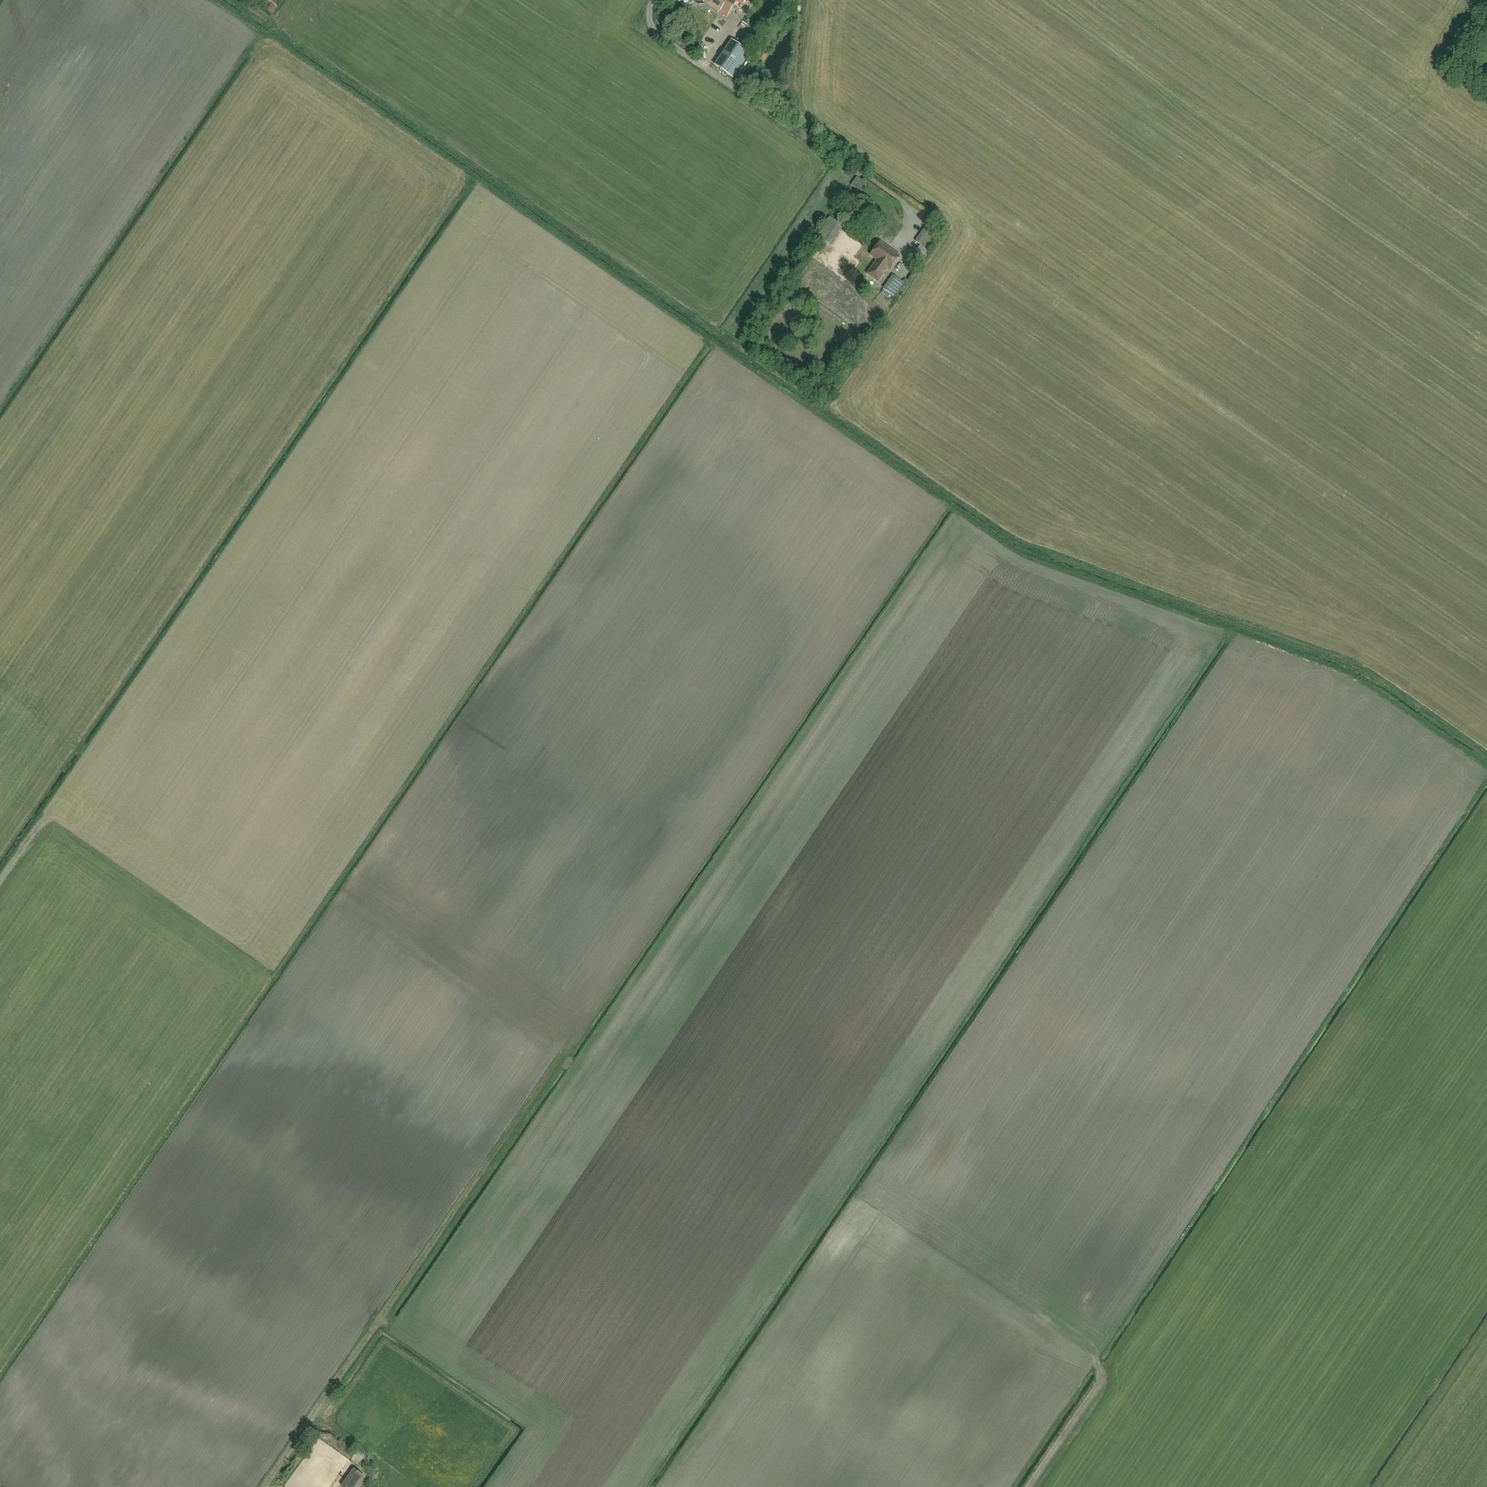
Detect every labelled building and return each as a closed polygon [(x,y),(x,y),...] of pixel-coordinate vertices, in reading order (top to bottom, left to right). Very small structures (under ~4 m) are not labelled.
[(720,12),(720,13),(723,15),(725,15),(726,16),(733,5),(740,10),(746,0),(706,0),(705,2),(720,12)] [(751,53),(731,39),(713,65),(733,79),(751,53)] [(1478,70),(1473,76),(1480,81),(1485,75),(1478,70)] [(819,233),(820,233),(823,235),(821,238),(826,241),(838,222),(831,217),(830,216),(819,233)] [(935,236),(925,229),(916,242),(926,249),(935,236)] [(899,256),(880,242),(870,255),(877,260),(867,274),(878,282),(888,268),(890,269),(899,256)] [(903,283),(893,276),(883,289),(893,296),(903,283)]
